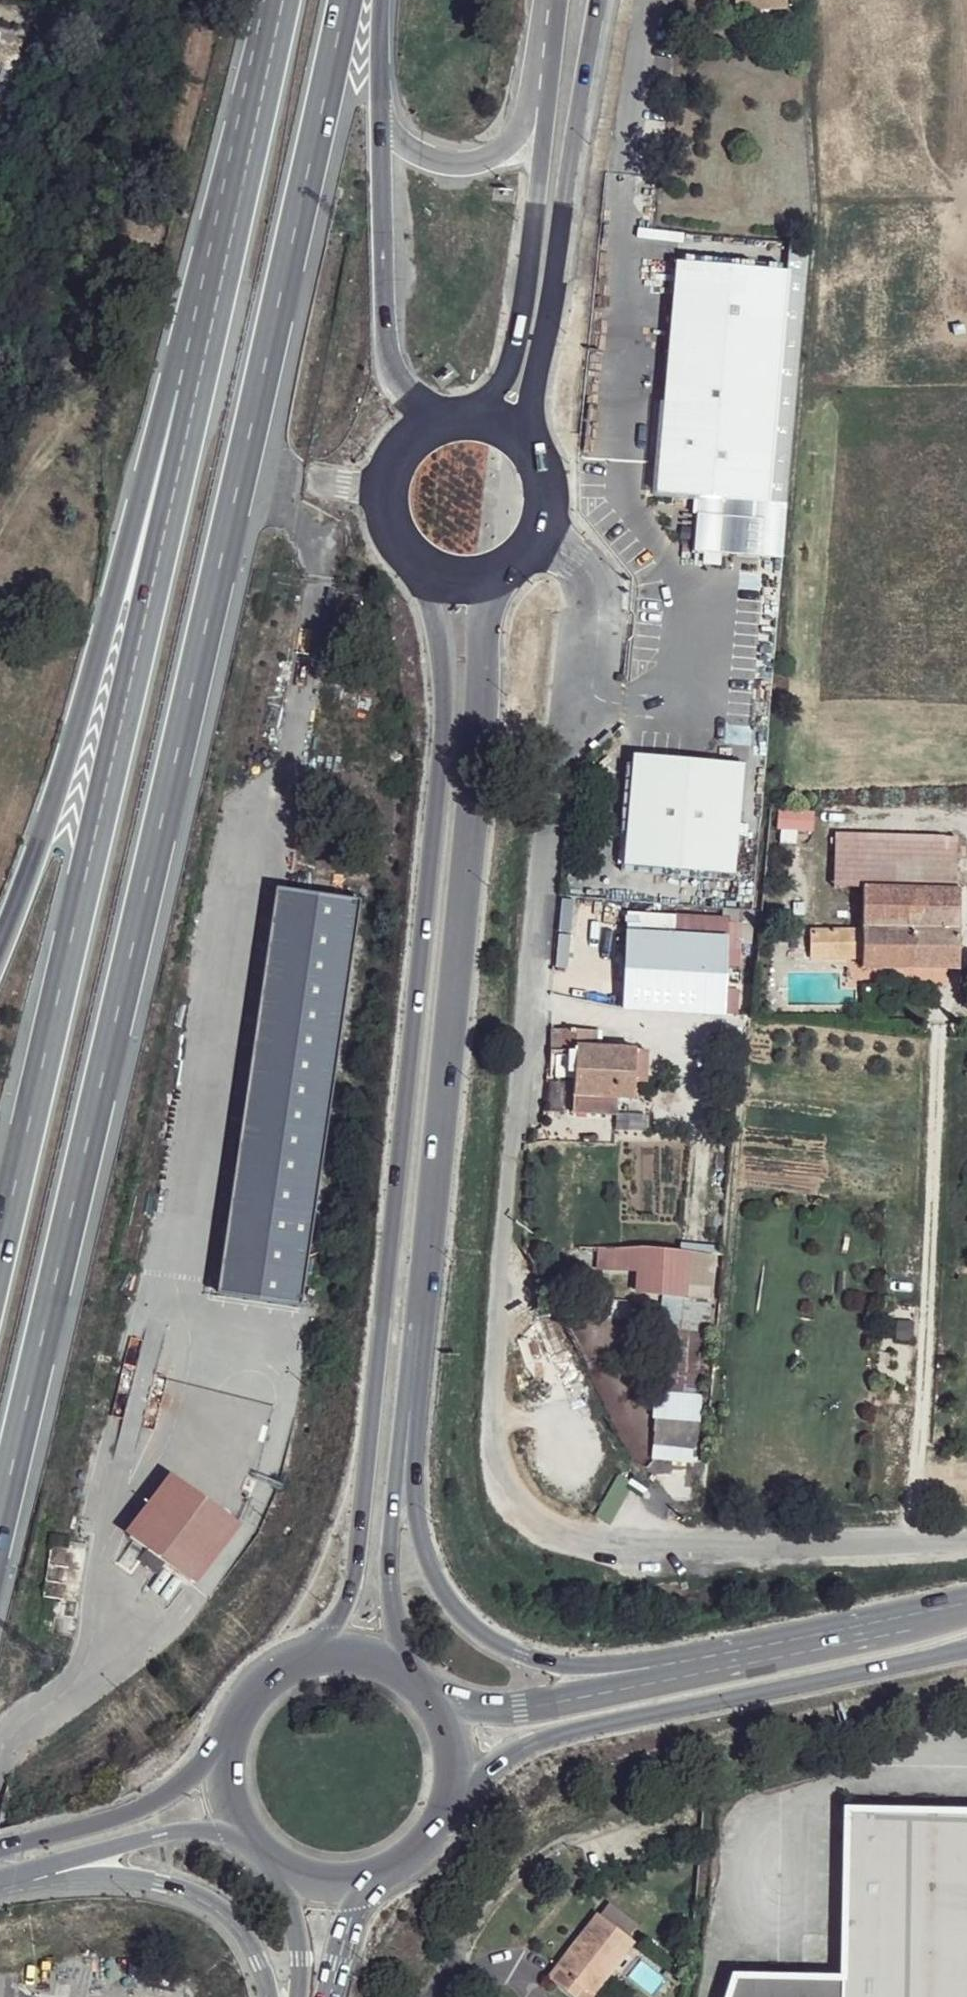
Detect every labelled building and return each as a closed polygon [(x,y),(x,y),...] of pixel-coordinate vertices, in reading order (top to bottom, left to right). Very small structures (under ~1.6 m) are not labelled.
[(672,260),(651,489),(692,492),(689,547),(779,557),(806,273),(808,243),(784,241),(781,271),(672,260)] [(736,876),(747,763),(636,752),(625,866),(736,876)] [(778,808),(776,827),(812,831),(814,812),(778,808)] [(961,833),(953,833),(834,836),(833,892),(860,890),(954,885),(959,886),(961,833)] [(960,968),(960,929),(960,899),(959,886),(954,885),(860,890),(860,926),(861,956),(861,972),(960,968)] [(354,902),(270,891),(213,1298),(296,1310),(354,902)] [(726,915),(627,914),(627,940),(726,941),(726,915)] [(861,956),(860,926),(810,928),(809,956),(825,955),(861,956)] [(726,941),(627,940),(625,1015),(729,1015),(729,942),(726,941)] [(578,1033),(555,1030),(552,1057),(575,1059),(578,1047),(578,1033)] [(605,1034),(578,1033),(578,1047),(605,1051),(605,1034)] [(605,1051),(578,1047),(575,1059),(575,1095),(617,1098),(634,1097),(636,1083),(635,1051),(605,1051)] [(647,1052),(635,1051),(636,1083),(646,1082),(647,1052)] [(617,1098),(575,1095),(573,1115),(617,1116),(617,1098)] [(621,1248),(599,1247),(599,1269),(642,1270),(642,1290),(709,1298),(713,1253),(644,1246),(621,1248)] [(554,1361),(567,1400),(582,1395),(556,1318),(512,1333),(525,1370),(554,1361)] [(651,1394),(651,1461),(698,1461),(698,1394),(651,1394)] [(166,1480),(125,1536),(190,1584),(232,1527),(166,1480)] [(846,1912),(845,1992),(845,1996),(966,1996),(966,1824),(946,1824),(848,1822),(846,1912)] [(637,1939),(602,1913),(555,1975),(581,1996),(592,1985),(599,1991),(637,1939)]
